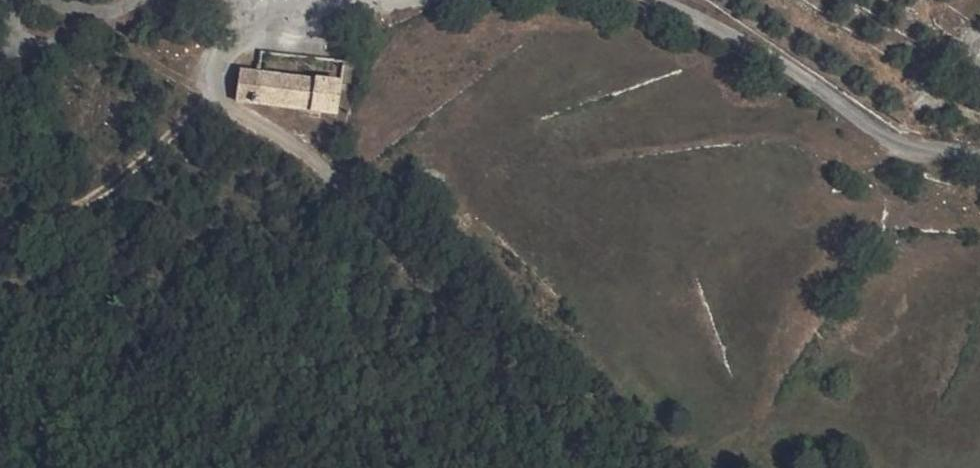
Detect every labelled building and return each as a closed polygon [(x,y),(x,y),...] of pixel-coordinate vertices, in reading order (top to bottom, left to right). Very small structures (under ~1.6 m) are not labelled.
[(337,108),(339,79),(259,69),(243,67),(239,99),(337,108)]
